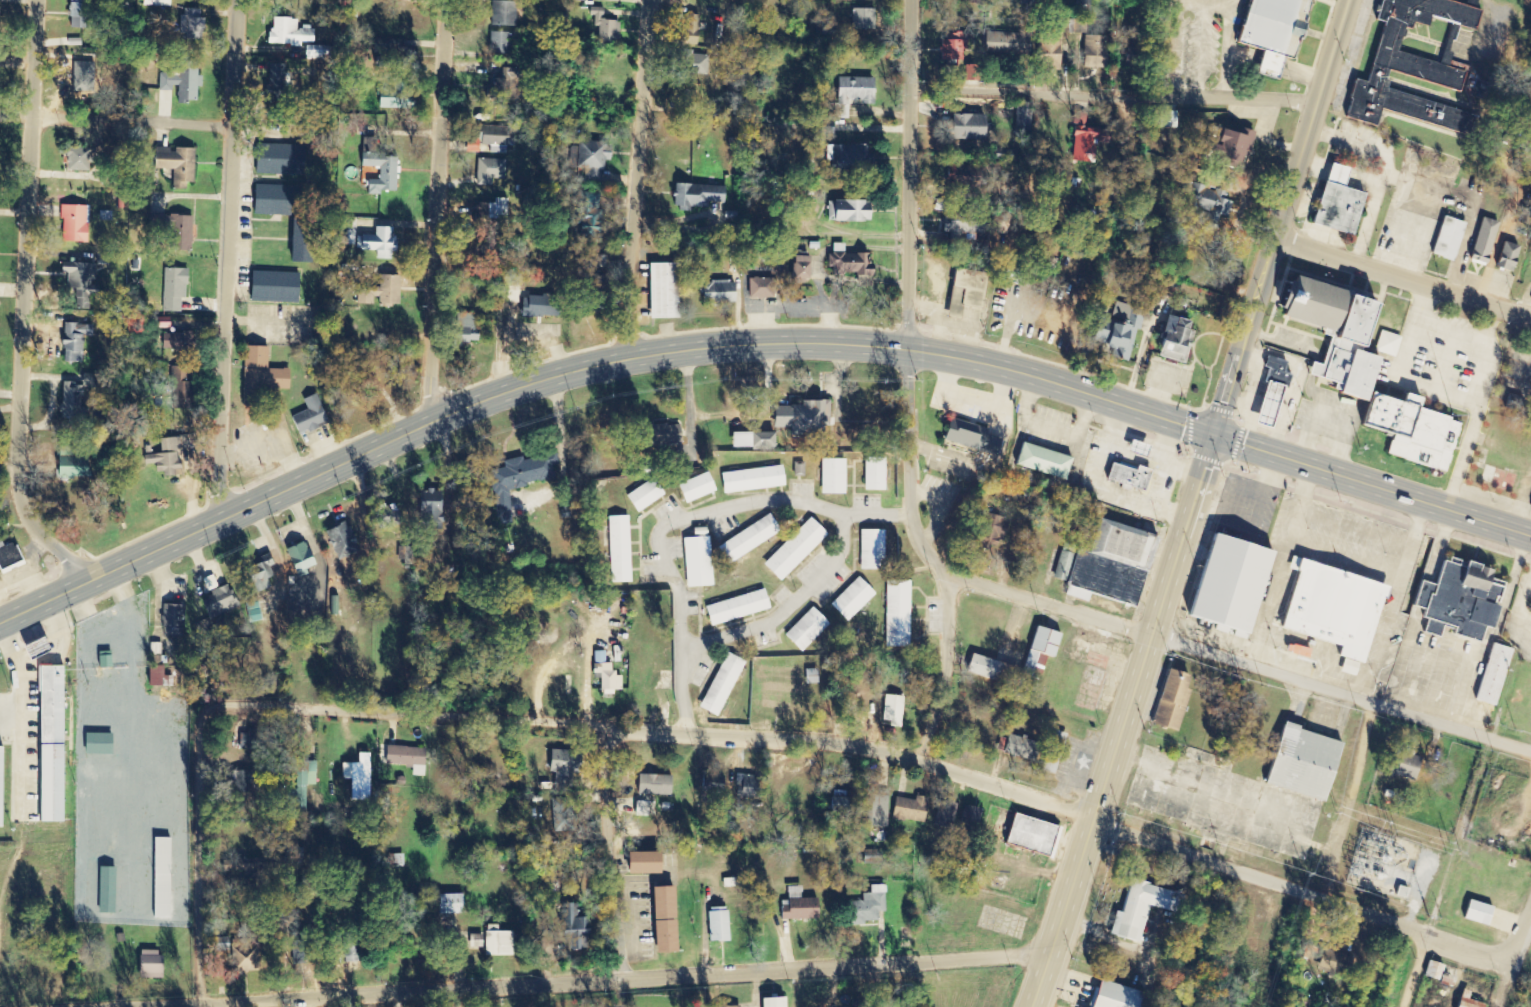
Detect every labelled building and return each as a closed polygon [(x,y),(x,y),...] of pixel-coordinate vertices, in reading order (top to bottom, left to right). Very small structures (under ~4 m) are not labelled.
[(90,0),(72,0),(72,29),(89,29),(90,0)] [(1258,50),(1251,75),(1275,81),(1280,57),(1287,59),(1293,38),(1296,39),(1306,1),(1304,0),(1245,0),(1233,44),(1258,50)] [(1372,18),(1377,0),(1387,0),(1449,0),(1462,4),(1463,0),(1475,0),(1473,8),(1477,9),(1471,29),(1427,16),(1424,25),(1404,19),(1394,49),(1467,72),(1460,92),(1384,69),(1381,80),(1385,81),(1383,87),(1472,114),(1465,134),(1377,107),(1372,125),(1341,116),(1347,98),(1345,98),(1351,79),(1362,82),(1381,21),(1372,18)] [(515,26),(515,2),(489,2),(489,26),(515,26)] [(617,22),(603,21),(603,8),(588,8),(588,18),(594,18),(593,41),(617,42),(617,22)] [(182,38),(208,38),(208,18),(203,18),(203,9),(183,9),(182,38)] [(872,9),(849,9),(849,30),(873,30),(872,9)] [(672,45),(697,46),(698,16),(681,15),(680,27),(673,27),(672,45)] [(300,29),(300,19),(274,18),(273,44),(316,46),(317,30),(300,29)] [(506,33),(489,32),(487,52),(505,53),(506,33)] [(984,55),(1028,57),(1029,34),(985,32),(984,55)] [(1100,36),(1080,36),(1079,65),(1099,65),(1100,36)] [(707,51),(678,52),(679,74),(708,73),(707,51)] [(161,89),(180,90),(180,103),(200,103),(201,88),(205,88),(205,77),(200,77),(200,63),(173,62),(173,74),(161,74),(161,89)] [(290,65),(269,64),(268,96),(289,97),(290,65)] [(872,105),(873,79),(834,78),(833,119),(846,119),(846,101),(860,101),(859,105),(872,105)] [(418,99),(383,98),(383,108),(418,109),(418,99)] [(1092,163),(1093,132),(1083,131),(1083,113),(1070,113),(1069,162),(1092,163)] [(947,139),(981,140),(981,115),(947,115),(947,139)] [(817,125),(818,132),(832,129),(831,123),(817,125)] [(488,154),(505,154),(505,127),(478,127),(478,146),(488,146),(488,154)] [(1252,135),(1217,127),(1212,146),(1208,144),(1203,160),(1235,168),(1238,156),(1246,158),(1252,135)] [(600,182),(601,160),(606,161),(608,143),(573,140),(571,166),(581,167),(580,180),(600,182)] [(260,175),(308,176),(309,146),(261,145),(260,175)] [(823,146),(824,161),(829,161),(829,168),(864,167),(863,145),(823,146)] [(92,172),(92,164),(95,164),(95,149),(71,148),(70,171),(92,172)] [(197,183),(198,149),(175,148),(159,148),(159,170),(175,170),(175,189),(189,190),(190,183),(197,183)] [(400,155),(362,155),(362,167),(381,168),(381,181),(372,181),(372,193),(400,193),(400,155)] [(474,185),(490,186),(490,179),(503,179),(504,160),(475,159),(474,185)] [(1308,226),(1348,237),(1359,194),(1340,189),(1346,169),(1325,164),(1308,226)] [(1231,194),(1182,183),(1179,197),(1185,198),(1183,207),(1208,213),(1206,223),(1218,226),(1220,217),(1226,219),(1231,194)] [(259,215),(302,217),(303,187),(259,185),(259,215)] [(721,203),(721,186),(671,185),(671,209),(705,210),(705,203),(721,203)] [(585,202),(578,202),(577,225),(598,226),(599,193),(585,192),(585,202)] [(479,207),(480,218),(501,217),(501,199),(490,199),(491,206),(479,207)] [(825,201),(825,222),(864,223),(865,201),(825,201)] [(64,243),(90,243),(91,207),(65,206),(64,243)] [(981,234),(981,208),(947,208),(947,223),(939,223),(939,234),(981,234)] [(194,249),(195,217),(150,215),(150,231),(172,232),(172,248),(194,249)] [(1429,255),(1452,262),(1463,223),(1440,217),(1429,255)] [(1494,222),(1478,218),(1469,261),(1485,265),(1494,222)] [(319,263),(318,219),(297,220),(298,264),(319,263)] [(399,228),(376,227),(376,236),(360,236),(359,250),(380,251),(379,259),(394,260),(395,253),(398,253),(399,228)] [(1510,273),(1516,247),(1500,243),(1493,269),(1510,273)] [(827,276),(869,276),(868,253),(842,254),(841,244),(830,244),(830,254),(827,254),(827,276)] [(788,284),(806,284),(805,257),(788,257),(788,284)] [(93,309),(93,294),(103,295),(103,286),(95,285),(96,263),(63,263),(62,273),(74,273),(74,309),(93,309)] [(647,320),(675,319),(675,264),(646,264),(647,320)] [(164,312),(184,313),(185,287),(191,288),(192,270),(166,269),(164,312)] [(255,302),(303,304),(304,274),(256,272),(255,302)] [(746,299),(775,298),(775,278),(746,278),(746,299)] [(1287,278),(1281,295),(1276,293),(1271,309),(1276,310),(1273,318),(1317,332),(1316,336),(1325,339),(1316,365),(1307,362),(1303,376),(1329,384),(1328,390),(1332,391),(1331,394),(1358,403),(1372,360),(1348,352),(1363,306),(1336,298),(1337,294),(1287,278)] [(698,282),(697,303),(731,304),(732,282),(698,282)] [(976,306),(966,306),(966,298),(957,298),(957,308),(976,308),(976,306)] [(1127,363),(1141,310),(1124,306),(1119,325),(1107,322),(1105,333),(1092,329),(1088,343),(1110,349),(1108,358),(1127,363)] [(473,314),(452,314),(452,329),(447,329),(447,345),(465,346),(466,341),(472,342),(473,314)] [(1181,364),(1191,323),(1163,317),(1153,357),(1181,364)] [(86,363),(86,337),(96,337),(96,325),(67,324),(66,363),(86,363)] [(1379,331),(1372,351),(1392,358),(1399,338),(1379,331)] [(193,333),(166,334),(166,351),(193,351),(193,333)] [(272,347),(248,347),(246,406),(267,407),(267,390),(293,391),(293,370),(271,369),(272,347)] [(1264,357),(1260,368),(1265,369),(1260,382),(1283,390),(1288,377),(1279,374),(1283,363),(1264,357)] [(186,383),(186,367),(172,367),(172,409),(196,409),(197,383),(186,383)] [(106,375),(85,375),(85,384),(61,383),(60,418),(88,419),(89,388),(106,389),(106,375)] [(1262,382),(1248,425),(1266,430),(1280,388),(1262,382)] [(1366,393),(1355,426),(1386,436),(1384,442),(1387,443),(1383,454),(1440,473),(1455,425),(1444,421),(1445,419),(1412,408),(1415,399),(1399,393),(1396,403),(1366,393)] [(306,400),(310,410),(295,417),(303,436),(332,424),(320,394),(306,400)] [(769,407),(769,428),(785,428),(785,436),(822,437),(822,427),(827,427),(827,402),(796,401),(796,407),(769,407)] [(940,443),(994,456),(997,440),(984,436),(986,428),(946,419),(940,443)] [(680,427),(631,426),(631,445),(679,446),(680,427)] [(184,475),(183,449),(191,449),(191,437),(159,438),(159,447),(152,447),(152,453),(147,453),(148,464),(158,464),(159,476),(184,475)] [(1063,479),(1068,456),(1018,445),(1013,468),(1063,479)] [(76,447),(62,447),(61,478),(93,478),(94,458),(75,458),(76,447)] [(487,471),(495,525),(510,523),(505,488),(553,481),(551,465),(555,465),(553,452),(500,460),(502,469),(487,471)] [(862,491),(882,491),(883,459),(863,458),(862,491)] [(819,494),(843,495),(844,460),(819,459),(819,494)] [(1108,463),(1102,480),(1141,494),(1148,471),(1134,467),(1132,471),(1108,463)] [(793,464),(793,475),(803,475),(804,464),(793,464)] [(718,472),(719,493),(782,488),(780,468),(718,472)] [(681,503),(712,494),(706,474),(675,484),(681,503)] [(623,498),(635,515),(661,495),(649,478),(623,498)] [(416,493),(421,527),(443,524),(437,490),(416,493)] [(399,522),(391,504),(375,512),(383,530),(399,522)] [(993,538),(1001,539),(1004,518),(979,514),(974,548),(991,551),(993,538)] [(715,548),(726,566),(777,532),(766,515),(715,548)] [(629,584),(626,517),(605,517),(608,584),(629,584)] [(1152,535),(1091,518),(1082,552),(1074,549),(1072,557),(1058,553),(1051,578),(1066,582),(1062,596),(1088,603),(1090,595),(1132,607),(1152,535)] [(760,565),(777,582),(825,536),(808,519),(760,565)] [(681,539),(683,588),(710,587),(707,529),(690,529),(690,538),(681,539)] [(881,531),(857,531),(858,570),(881,570),(881,531)] [(1207,535),(1179,618),(1238,637),(1265,555),(1207,535)] [(5,571),(26,564),(18,543),(7,547),(4,539),(0,540),(0,557),(5,571)] [(252,572),(245,575),(253,592),(268,586),(264,578),(276,573),(268,555),(248,563),(252,572)] [(1290,557),(1285,570),(1295,573),(1276,628),(1335,648),(1332,657),(1341,660),(1337,672),(1352,677),(1378,599),(1380,600),(1384,588),(1290,557)] [(1418,583),(1410,606),(1421,609),(1418,619),(1423,620),(1419,634),(1435,639),(1439,628),(1448,631),(1447,636),(1477,646),(1482,631),(1490,633),(1498,608),(1495,607),(1503,584),(1484,578),(1486,573),(1473,569),(1474,566),(1461,562),(1459,569),(1453,567),(1454,563),(1446,560),(1444,565),(1440,563),(1432,588),(1418,583)] [(215,588),(210,575),(201,578),(207,596),(199,599),(206,619),(235,610),(226,584),(215,588)] [(872,595),(855,578),(827,606),(845,623),(872,595)] [(883,648),(907,648),(908,582),(883,581),(883,648)] [(702,607),(707,627),(767,610),(761,590),(702,607)] [(243,609),(247,608),(248,620),(258,619),(255,597),(242,599),(243,609)] [(183,604),(160,604),(159,628),(182,628),(183,604)] [(798,654),(827,626),(809,608),(781,636),(798,654)] [(1051,659),(1058,634),(1032,627),(1020,673),(1028,676),(1034,654),(1051,659)] [(1490,644),(1471,701),(1491,707),(1510,651),(1490,644)] [(1288,646),(1286,652),(1291,654),(1291,655),(1308,660),(1311,652),(1294,646),(1293,647),(1288,646)] [(740,662),(721,654),(697,711),(716,719),(740,662)] [(963,672),(1006,686),(1012,668),(969,654),(963,672)] [(610,663),(597,663),(598,669),(591,669),(591,675),(597,675),(598,693),(619,692),(619,675),(610,676),(610,663)] [(68,667),(42,667),(41,693),(45,693),(44,823),(67,824),(68,667)] [(805,670),(804,684),(815,685),(815,670),(805,670)] [(1165,672),(1147,725),(1175,734),(1189,692),(1181,690),(1185,678),(1165,672)] [(898,729),(903,698),(883,695),(879,721),(888,723),(887,727),(898,729)] [(1279,722),(1259,784),(1318,804),(1338,745),(1294,731),(1295,727),(1279,722)] [(1038,771),(1052,775),(1064,735),(1050,730),(1038,771)] [(997,751),(1019,759),(1025,740),(1003,733),(997,751)] [(116,735),(89,735),(89,756),(116,755),(116,735)] [(385,765),(410,766),(410,776),(422,776),(423,748),(386,746),(385,765)] [(0,748),(0,829),(7,829),(8,748),(0,748)] [(551,772),(550,791),(566,792),(567,773),(574,774),(576,751),(547,749),(546,760),(545,760),(544,772),(551,772)] [(1392,750),(1384,774),(1411,783),(1419,758),(1411,756),(1412,753),(1404,750),(1403,753),(1392,750)] [(367,753),(355,753),(355,777),(348,777),(349,801),(368,801),(367,753)] [(633,794),(668,795),(669,775),(634,774),(633,794)] [(761,780),(736,774),(732,793),(757,798),(761,780)] [(719,783),(698,783),(698,794),(719,794),(719,783)] [(885,829),(887,794),(865,793),(864,828),(885,829)] [(925,798),(913,797),(913,801),(893,799),(890,819),(922,823),(925,798)] [(548,799),(550,831),(569,831),(567,798),(548,799)] [(825,798),(824,814),(844,814),(845,798),(825,798)] [(644,816),(644,802),(632,802),(632,816),(644,816)] [(950,828),(952,803),(936,802),(934,827),(950,828)] [(955,829),(974,834),(980,810),(962,805),(955,829)] [(1059,827),(1009,813),(1001,843),(1051,857),(1059,827)] [(166,838),(149,838),(150,918),(167,918),(166,838)] [(653,852),(621,852),(621,874),(654,873),(653,852)] [(1106,935),(1136,943),(1146,907),(1180,916),(1185,896),(1126,881),(1118,912),(1112,911),(1106,935)] [(883,912),(882,885),(868,885),(868,894),(861,894),(861,901),(845,902),(846,926),(863,925),(863,921),(876,921),(875,912),(883,912)] [(671,952),(668,886),(648,886),(650,953),(671,952)] [(813,898),(798,899),(798,887),(785,887),(786,905),(778,906),(778,920),(814,919),(813,898)] [(460,894),(435,894),(435,913),(460,914),(460,894)] [(1465,899),(1459,918),(1482,926),(1489,907),(1465,899)] [(725,941),(725,908),(706,908),(706,941),(725,941)] [(564,949),(584,949),(584,917),(574,917),(574,910),(559,911),(559,936),(563,936),(564,949)] [(495,931),(495,925),(482,925),(483,956),(510,955),(510,931),(495,931)] [(479,947),(480,935),(467,935),(467,947),(479,947)] [(1317,959),(1347,968),(1351,957),(1320,948),(1317,959)] [(161,953),(144,952),(143,978),(160,979),(161,953)] [(1440,965),(1426,961),(1421,977),(1436,981),(1440,965)] [(1087,1006),(1148,1006),(1151,997),(1095,980),(1087,1006)] [(1481,1004),(1465,1000),(1467,991),(1458,989),(1453,1006),(1480,1006),(1481,1004)] [(756,1006),(780,1006),(779,997),(756,999),(756,1006)]
